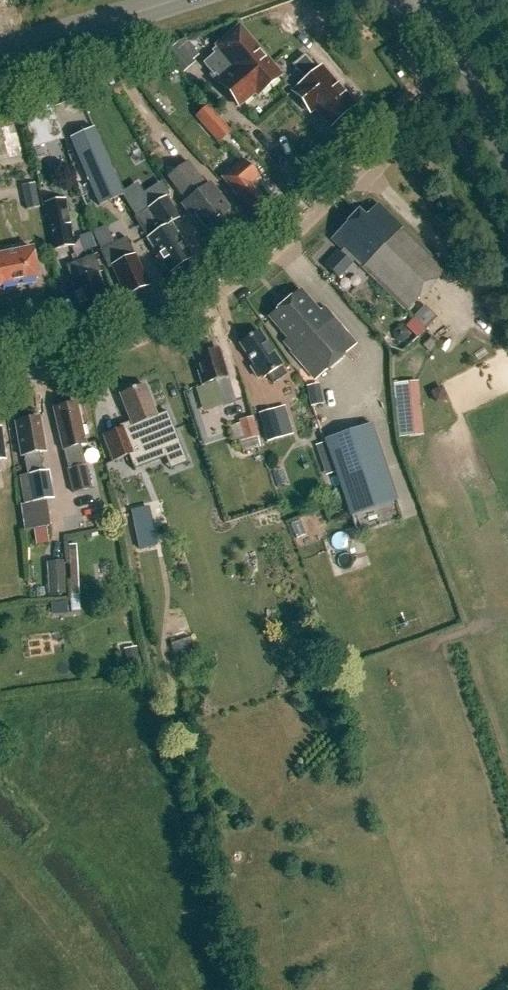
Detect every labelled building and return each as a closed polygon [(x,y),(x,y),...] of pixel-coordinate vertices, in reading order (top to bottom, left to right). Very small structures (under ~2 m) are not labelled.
[(215,54),(204,64),(213,75),(211,76),(219,86),(221,84),(239,106),(256,92),(258,95),(281,76),(241,27),(217,47),(218,48),(213,52),(215,54)] [(178,44),(166,54),(184,75),(195,65),(178,44)] [(294,64),(307,80),(294,91),(301,99),(300,106),(305,111),(311,111),(316,107),(331,125),(355,105),(322,66),(319,69),(306,54),(294,64)] [(231,133),(208,106),(195,117),(218,144),(231,133)] [(70,137),(100,204),(122,194),(93,127),(70,137)] [(168,176),(186,200),(182,203),(212,242),(240,221),(210,181),(206,184),(188,160),(168,176)] [(252,183),(257,179),(243,161),(223,176),(250,211),(265,199),(252,183)] [(34,185),(22,187),(26,211),(38,209),(34,185)] [(133,217),(157,257),(155,257),(164,270),(168,267),(170,270),(192,255),(171,223),(181,217),(167,195),(149,207),(133,217)] [(44,203),(53,251),(74,247),(65,199),(44,203)] [(357,212),(331,238),(407,311),(445,271),(376,205),(363,217),(357,212)] [(136,254),(132,246),(128,238),(102,250),(109,265),(111,264),(126,296),(150,285),(136,254)] [(38,276),(32,247),(0,253),(0,284),(38,276)] [(78,293),(75,294),(79,303),(81,302),(86,313),(109,304),(96,272),(86,276),(81,261),(69,266),(75,280),(73,280),(78,293)] [(289,340),(285,344),(293,352),(292,353),(316,380),(357,344),(326,308),(320,313),(300,289),(269,316),(289,340)] [(240,343),(256,366),(253,368),(259,377),(261,375),(264,378),(269,374),(275,382),(288,373),(283,366),(284,365),(260,330),(240,343)] [(204,349),(197,351),(198,354),(193,355),(202,385),(214,381),(222,406),(235,402),(218,348),(205,352),(204,349)] [(418,380),(393,382),(398,437),(423,434),(418,380)] [(134,425),(124,429),(104,437),(114,462),(150,448),(141,425),(158,417),(144,384),(121,393),(134,425)] [(308,390),(313,410),(325,407),(320,387),(308,390)] [(82,444),(88,442),(84,425),(81,425),(76,402),(56,407),(60,422),(58,423),(64,448),(65,448),(69,468),(75,492),(93,488),(82,444)] [(273,412),(259,416),(267,443),(281,439),(273,412)] [(15,421),(19,441),(17,442),(20,455),(22,455),(26,473),(27,473),(32,501),(54,497),(49,469),(43,470),(40,451),(46,450),(40,417),(15,421)] [(233,444),(241,442),(244,452),(261,447),(258,437),(253,417),(238,421),(239,424),(229,427),(233,444)] [(371,426),(325,441),(346,502),(332,507),(336,520),(351,515),(351,518),(398,502),(371,426)] [(155,546),(148,508),(130,511),(138,549),(155,546)] [(47,563),(49,596),(66,595),(64,561),(47,563)]
